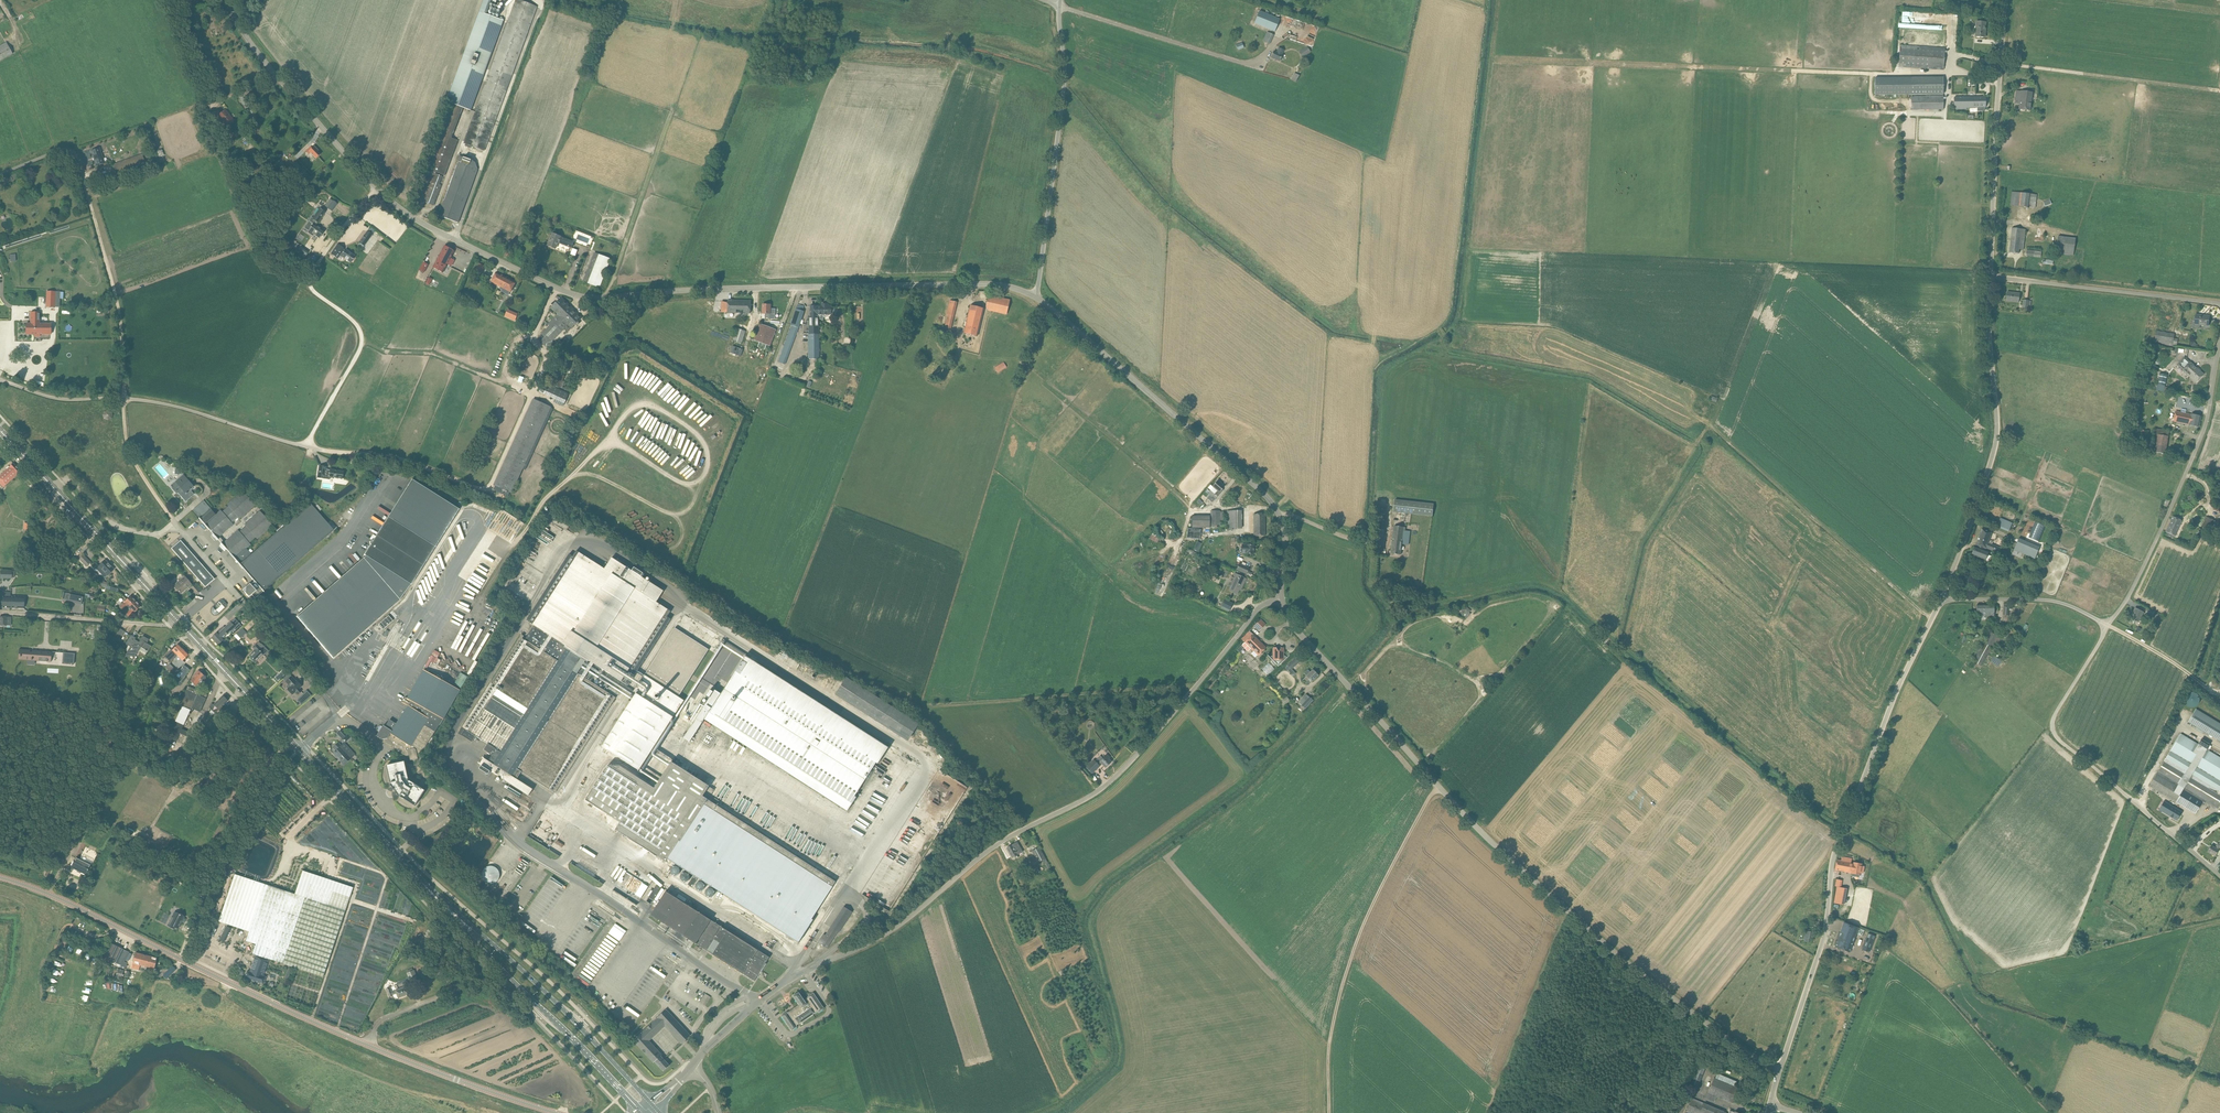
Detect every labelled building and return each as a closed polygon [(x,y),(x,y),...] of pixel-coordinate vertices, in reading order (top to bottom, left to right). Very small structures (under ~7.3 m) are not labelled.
[(427,169),(444,175),(458,140),(452,138),(463,107),(471,110),(504,20),(500,18),(488,14),(493,0),(484,0),(447,101),(452,103),(441,133),(427,169)] [(519,0),(516,0),(464,143),(484,151),(537,7),(519,0)] [(1259,11),(1255,23),(1276,30),(1280,18),(1259,11)] [(1985,22),(1977,22),(1976,37),(1985,37),(1985,29),(1985,27),(1985,22)] [(1274,35),(1267,32),(1263,41),(1270,44),(1274,35)] [(1245,48),(1242,42),(1235,44),(1238,51),(1245,48)] [(0,46),(0,61),(13,54),(6,43),(0,46)] [(1311,52),(1307,46),(1299,52),(1303,57),(1311,52)] [(1945,48),(1900,46),(1899,67),(1944,70),(1945,48)] [(1284,50),(1278,48),(1276,52),(1274,51),(1271,58),(1279,61),(1284,50)] [(1299,75),(1295,73),(1291,79),(1296,82),(1299,75)] [(1943,77),(1875,78),(1875,95),(1944,94),(1943,77)] [(2021,91),(2016,91),(2015,104),(2019,104),(2019,109),(2031,111),(2033,92),(2021,91)] [(1912,96),(1912,110),(1944,110),(1944,96),(1912,96)] [(1986,102),(1986,97),(1954,98),(1954,109),(1967,109),(1967,107),(1977,107),(1977,111),(1985,111),(1985,107),(1986,107),(1986,103),(1986,102)] [(234,121),(225,110),(218,116),(227,126),(234,121)] [(311,147),(308,149),(306,151),(308,154),(310,152),(316,158),(320,155),(318,152),(318,151),(319,151),(314,146),(312,148),(311,147)] [(91,151),(96,165),(104,163),(99,148),(91,151)] [(162,149),(161,150),(156,151),(159,158),(164,156),(162,149)] [(233,150),(230,154),(235,160),(239,157),(233,150)] [(251,154),(257,159),(260,156),(254,151),(251,154)] [(146,165),(142,155),(113,165),(117,175),(146,165)] [(461,156),(439,216),(458,223),(478,170),(475,163),(472,160),(461,156)] [(261,170),(255,164),(249,169),(255,175),(261,170)] [(300,178),(306,172),(304,169),(297,176),(300,178)] [(435,173),(424,202),(434,206),(441,185),(439,184),(443,176),(435,173)] [(11,175),(3,178),(5,184),(13,181),(11,175)] [(2036,204),(2037,194),(2012,192),(2013,192),(2016,192),(2016,197),(2012,197),(2011,205),(2029,208),(2029,207),(2035,208),(2036,204)] [(333,200),(327,208),(332,211),(338,204),(333,200)] [(312,219),(318,223),(325,213),(319,209),(312,219)] [(324,231),(313,224),(308,231),(307,232),(313,236),(314,235),(319,238),(324,231)] [(2025,229),(2012,228),(2009,253),(2019,254),(2019,248),(2023,249),(2025,229)] [(368,232),(366,235),(365,234),(361,240),(359,243),(364,246),(370,238),(369,237),(371,234),(368,232)] [(553,234),(548,246),(556,249),(558,242),(572,248),(574,242),(560,237),(553,234)] [(2073,255),(2076,239),(2058,237),(2056,253),(2073,255)] [(2046,241),(2031,239),(2030,246),(2042,248),(2041,252),(2045,252),(2046,241)] [(337,258),(341,253),(342,254),(341,256),(344,258),(351,262),(355,256),(348,252),(345,250),(345,251),(344,250),(344,249),(338,244),(331,254),(337,258)] [(309,251),(301,246),(298,251),(305,256),(309,251)] [(437,259),(447,265),(448,264),(451,266),(454,260),(450,258),(455,251),(445,246),(437,259)] [(588,283),(589,283),(600,288),(611,259),(599,254),(588,283)] [(471,270),(480,274),(487,260),(478,256),(471,270)] [(443,272),(447,265),(437,259),(433,267),(443,272)] [(419,270),(424,273),(429,265),(424,262),(419,270)] [(516,282),(496,272),(491,282),(510,292),(516,282)] [(55,304),(56,297),(56,291),(46,291),(46,297),(46,307),(55,307),(55,304)] [(2013,293),(2007,292),(2006,301),(2019,302),(2019,293),(2015,293),(2013,293)] [(1010,300),(989,295),(986,307),(989,310),(1007,314),(1010,300)] [(540,336),(548,344),(548,343),(563,328),(568,333),(572,328),(582,318),(574,310),(561,298),(551,308),(560,316),(540,336)] [(730,300),(724,299),(723,310),(723,311),(726,311),(736,311),(737,308),(745,309),(745,312),(752,312),(753,298),(735,298),(730,298),(730,300)] [(957,302),(950,300),(947,315),(948,315),(944,327),(950,329),(957,302)] [(2029,300),(2023,300),(2022,308),(2028,308),(2028,306),(2031,306),(2031,301),(2029,301),(2029,300)] [(804,311),(803,311),(804,307),(798,304),(796,310),(791,325),(792,325),(799,328),(804,311)] [(819,339),(819,317),(819,315),(822,315),(822,316),(823,317),(826,318),(827,318),(829,316),(829,315),(832,315),(831,306),(828,306),(828,304),(822,304),(822,306),(810,306),(810,317),(809,317),(809,333),(808,333),(809,339),(809,359),(819,359),(819,339)] [(770,305),(763,305),(763,313),(762,313),(762,318),(770,318),(770,305)] [(984,309),(971,305),(964,333),(977,337),(984,309)] [(501,309),(498,315),(508,319),(511,313),(501,309)] [(26,334),(51,334),(51,323),(40,323),(40,312),(31,312),(31,323),(26,323),(26,334)] [(2210,316),(2196,315),(2195,324),(2209,326),(2210,316)] [(767,345),(770,347),(777,330),(760,323),(754,340),(760,342),(758,348),(764,350),(767,345)] [(798,328),(791,325),(778,361),(786,364),(798,328)] [(733,341),(742,344),(746,331),(737,328),(733,341)] [(2174,334),(2157,331),(2156,337),(2154,343),(2177,347),(2178,338),(2173,338),(2174,334)] [(736,354),(740,355),(742,348),(732,345),(729,354),(735,356),(736,354)] [(2190,362),(2184,357),(2178,364),(2184,370),(2183,370),(2196,383),(2204,374),(2190,362)] [(1007,367),(1004,362),(995,368),(998,373),(1007,367)] [(644,370),(636,384),(652,393),(651,394),(655,396),(663,383),(660,382),(656,380),(657,379),(650,375),(650,374),(644,370)] [(563,381),(565,376),(559,373),(554,384),(560,387),(563,381)] [(2165,385),(2167,375),(2160,373),(2158,384),(2165,385)] [(537,382),(533,391),(558,402),(562,393),(537,382)] [(494,485),(512,493),(551,407),(533,399),(494,485)] [(2187,410),(2172,406),(2171,410),(2175,411),(2172,421),(2189,425),(2198,427),(2201,416),(2191,414),(2191,415),(2186,413),(2187,410)] [(104,412),(103,415),(104,418),(108,420),(111,419),(112,415),(111,412),(108,411),(104,412)] [(600,433),(595,419),(591,420),(595,435),(600,433)] [(711,426),(713,429),(707,434),(709,436),(721,427),(717,422),(711,426)] [(2135,432),(2140,437),(2145,432),(2141,427),(2135,432)] [(2166,454),(2170,430),(2155,428),(2151,452),(2166,454)] [(673,454),(663,466),(668,470),(694,469),(685,462),(683,462),(680,459),(677,462),(677,464),(674,464),(678,459),(678,458),(673,454)] [(10,467),(0,476),(0,479),(0,484),(3,487),(6,485),(21,471),(13,463),(9,467),(10,467)] [(330,470),(330,471),(326,470),(326,467),(319,465),(317,477),(329,479),(331,478),(342,479),(343,472),(334,470),(330,470)] [(175,482),(174,482),(170,486),(176,493),(177,492),(186,502),(194,494),(190,490),(193,487),(182,475),(175,481),(175,482)] [(364,558),(297,617),(333,658),(400,600),(399,599),(410,584),(411,585),(458,510),(411,480),(373,541),(370,542),(370,545),(364,555),(366,556),(364,559),(364,558)] [(1225,486),(1218,480),(1212,487),(1213,487),(1217,491),(1214,495),(1217,497),(1223,490),(1222,489),(1225,486)] [(199,519),(216,538),(232,525),(230,523),(237,517),(239,519),(254,505),(242,491),(227,505),(228,507),(221,512),(220,510),(216,514),(211,509),(199,519)] [(1395,500),(1394,512),(1433,516),(1434,504),(1395,500)] [(238,531),(222,544),(254,581),(250,585),(250,584),(244,588),(244,592),(249,597),(251,595),(255,599),(333,529),(310,503),(251,554),(246,548),(250,545),(248,543),(255,537),(256,539),(272,525),(260,511),(244,525),(246,527),(239,532),(238,531)] [(1242,528),(1242,510),(1227,511),(1227,530),(1242,528)] [(1220,526),(1220,511),(1211,511),(1211,526),(1220,526)] [(1265,536),(1265,514),(1254,514),(1255,536),(1265,536)] [(1377,514),(1376,529),(1382,529),(1384,530),(1385,514),(1377,514)] [(1210,528),(1210,516),(1192,516),(1192,528),(1210,528)] [(2181,520),(2173,516),(2165,532),(2174,536),(2181,520)] [(2202,527),(2210,530),(2215,520),(2207,516),(2202,527)] [(2012,523),(2000,518),(1997,527),(2008,532),(2012,523)] [(2028,538),(2038,542),(2045,526),(2034,522),(2028,538)] [(543,525),(539,531),(551,538),(554,533),(543,525)] [(1405,527),(1394,526),(1391,554),(1401,555),(1402,544),(1403,544),(1405,527)] [(1201,529),(1188,528),(1187,538),(1200,539),(1201,529)] [(1993,533),(1982,529),(1976,544),(1976,545),(1976,544),(1979,545),(1978,548),(1975,547),(1976,546),(1975,547),(1972,555),(1985,560),(1988,555),(1989,552),(1988,552),(1989,549),(2000,554),(2003,548),(1989,543),(1993,533)] [(2200,533),(2213,539),(2215,536),(2201,530),(2200,533)] [(1409,546),(1410,532),(1404,531),(1402,545),(1409,546)] [(1158,543),(1160,539),(1152,535),(1150,539),(1158,543)] [(2019,538),(2014,549),(2012,554),(2020,558),(2022,553),(2034,558),(2038,547),(2019,538)] [(191,571),(205,587),(214,579),(200,563),(194,557),(180,541),(172,549),(186,565),(187,563),(193,569),(191,571)] [(1253,554),(1254,545),(1247,544),(1247,545),(1242,545),(1242,549),(1241,549),(1240,552),(1242,552),(1242,553),(1253,554)] [(589,660),(628,685),(667,625),(671,619),(667,617),(671,611),(656,602),(663,591),(641,577),(643,573),(635,568),(632,571),(612,558),(605,569),(577,551),(573,556),(569,554),(527,620),(534,625),(525,640),(523,638),(524,636),(522,635),(491,683),(459,733),(472,742),(476,736),(488,744),(484,750),(493,755),(489,761),(484,758),(480,764),(482,765),(480,769),(489,774),(491,771),(529,795),(532,790),(533,789),(517,779),(522,771),(555,793),(616,698),(578,673),(586,660),(588,662),(589,660)] [(86,566),(90,563),(90,562),(84,555),(80,559),(86,566)] [(105,560),(99,566),(104,571),(101,574),(104,578),(114,570),(105,560)] [(1188,573),(1186,575),(1192,578),(1197,568),(1185,561),(1181,569),(1188,573)] [(1249,568),(1239,563),(1236,570),(1247,574),(1249,568)] [(0,578),(12,578),(13,571),(1,570),(0,578)] [(1224,592),(1231,595),(1232,592),(1237,594),(1245,578),(1235,573),(1233,577),(1235,578),(1230,587),(1227,585),(1224,592)] [(174,586),(180,593),(191,584),(185,576),(174,586)] [(1160,591),(1165,587),(1161,583),(1156,587),(1160,591)] [(194,584),(191,587),(196,594),(200,591),(194,584)] [(68,602),(82,605),(84,596),(70,593),(68,602)] [(0,600),(0,607),(24,608),(24,597),(12,596),(0,596),(0,600)] [(131,596),(119,606),(122,610),(127,605),(129,607),(135,601),(131,596)] [(219,601),(219,602),(213,608),(213,607),(213,608),(212,609),(212,611),(212,612),(213,613),(214,614),(215,614),(217,614),(218,613),(218,614),(219,613),(219,612),(225,607),(226,607),(225,606),(227,605),(227,604),(225,602),(223,600),(221,600),(219,602),(219,601)] [(1221,608),(1229,611),(1233,603),(1225,600),(1221,608)] [(134,613),(140,607),(135,601),(129,607),(131,609),(124,616),(127,619),(129,617),(134,613)] [(1994,605),(1977,605),(1977,613),(1986,613),(1986,616),(1994,616),(1994,605)] [(2143,612),(2135,608),(2133,612),(2134,612),(2133,614),(2132,614),(2130,618),(2131,618),(2130,621),(2134,623),(2135,620),(2138,622),(2143,612)] [(1467,618),(1470,614),(1464,609),(1460,613),(1467,618)] [(2159,615),(2147,609),(2145,613),(2154,618),(2154,617),(2157,619),(2159,615)] [(393,620),(388,616),(378,625),(382,630),(393,620)] [(7,626),(7,623),(11,623),(11,617),(0,617),(0,626),(7,626)] [(218,632),(211,638),(218,645),(221,642),(222,643),(225,641),(224,640),(225,639),(224,638),(230,632),(233,634),(238,630),(242,626),(235,618),(219,633),(218,632)] [(1261,618),(1253,625),(1259,631),(1266,624),(1261,618)] [(55,639),(63,633),(59,628),(52,635),(55,639)] [(246,633),(242,628),(236,634),(240,639),(246,633)] [(602,747),(639,771),(684,701),(678,697),(709,650),(675,628),(633,692),(636,694),(602,747)] [(120,629),(114,638),(117,640),(123,630),(120,629)] [(1266,648),(1249,631),(1241,639),(1245,642),(1242,645),(1248,651),(1251,648),(1258,656),(1266,648)] [(2001,638),(1990,632),(1973,662),(1981,666),(1992,647),(1995,642),(1998,644),(2001,638)] [(128,652),(125,656),(129,658),(132,654),(136,656),(139,651),(141,648),(147,652),(148,652),(151,646),(146,643),(148,639),(143,637),(139,643),(134,640),(135,638),(131,636),(126,644),(129,645),(131,647),(128,652)] [(268,651),(258,642),(253,647),(255,650),(253,652),(254,653),(250,656),(255,661),(263,654),(264,655),(268,651)] [(174,659),(183,650),(178,644),(172,650),(173,651),(168,656),(171,659),(176,655),(177,656),(174,659)] [(1276,647),(1274,647),(1274,655),(1270,657),(1279,666),(1287,657),(1284,655),(1284,647),(1281,647),(1281,648),(1279,652),(1276,648),(1276,647)] [(22,649),(21,660),(26,660),(33,660),(33,661),(41,661),(42,658),(43,659),(43,661),(52,662),(53,652),(45,651),(45,652),(36,651),(36,650),(22,649)] [(176,660),(174,662),(173,663),(178,669),(185,662),(183,660),(188,655),(183,650),(174,659),(176,660)] [(74,654),(75,654),(75,653),(64,652),(64,658),(64,663),(74,664),(74,663),(73,663),(74,654)] [(427,667),(430,661),(438,665),(440,659),(437,657),(438,655),(432,652),(425,666),(427,667)] [(709,698),(684,738),(690,742),(705,719),(708,715),(850,806),(847,811),(848,811),(856,797),(855,796),(876,763),(878,764),(888,747),(745,655),(721,694),(714,690),(713,692),(710,690),(706,696),(709,698)] [(1299,662),(1296,659),(1285,668),(1287,671),(1299,662)] [(172,673),(174,668),(169,663),(166,667),(172,673)] [(171,681),(178,686),(190,670),(184,665),(171,681)] [(194,678),(190,681),(193,684),(194,682),(196,684),(202,679),(203,680),(206,677),(206,676),(205,675),(203,673),(202,674),(198,670),(193,676),(194,678)] [(283,670),(275,678),(278,681),(286,673),(283,670)] [(393,731),(384,725),(380,731),(378,734),(377,736),(382,739),(388,738),(393,742),(394,744),(395,743),(396,745),(397,749),(398,752),(400,752),(410,758),(410,760),(413,759),(415,761),(417,758),(418,758),(418,757),(422,750),(424,751),(445,718),(460,690),(424,670),(407,698),(406,697),(402,703),(408,706),(397,724),(390,720),(387,725),(394,729),(393,731)] [(1318,675),(1313,670),(1303,680),(1308,685),(1311,681),(1311,682),(1318,675)] [(289,674),(283,679),(286,682),(288,684),(287,686),(287,688),(288,689),(287,689),(288,690),(290,693),(290,692),(292,694),(295,692),(298,695),(301,691),(299,689),(299,688),(301,686),(296,681),(291,676),(289,674)] [(479,675),(473,684),(475,685),(481,676),(479,675)] [(835,695),(908,741),(919,724),(846,677),(835,695)] [(180,705),(172,723),(166,736),(177,741),(180,733),(187,737),(189,732),(182,729),(184,726),(191,709),(200,712),(206,699),(203,698),(204,694),(188,686),(185,691),(186,692),(180,705)] [(303,699),(299,702),(301,704),(311,695),(307,691),(303,694),(304,694),(301,697),(303,699)] [(2185,699),(2185,700),(2185,701),(2185,702),(2185,703),(2186,704),(2186,705),(2187,705),(2187,706),(2188,706),(2189,706),(2189,707),(2190,707),(2191,707),(2192,707),(2193,707),(2194,707),(2195,707),(2196,706),(2197,706),(2197,705),(2198,705),(2198,704),(2199,703),(2199,702),(2200,701),(2200,700),(2200,699),(2199,698),(2199,697),(2199,696),(2198,696),(2198,695),(2197,694),(2196,693),(2195,693),(2194,692),(2193,692),(2192,692),(2191,692),(2190,693),(2189,693),(2188,693),(2188,694),(2187,694),(2186,695),(2186,696),(2185,697),(2185,698),(2185,699)] [(1299,703),(1302,706),(1301,706),(1305,709),(1313,700),(1309,697),(1307,695),(1299,703)] [(214,705),(211,703),(209,708),(215,713),(219,710),(221,712),(225,708),(222,706),(228,701),(223,696),(214,705)] [(2219,742),(2219,723),(2196,709),(2188,722),(2219,742)] [(342,729),(337,734),(342,739),(345,743),(351,738),(347,734),(342,729)] [(335,752),(333,753),(338,759),(339,758),(345,764),(351,758),(341,747),(341,746),(338,743),(333,748),(335,751),(334,752),(335,752)] [(201,758),(205,760),(207,761),(213,750),(208,747),(201,758)] [(1094,759),(1086,767),(1093,773),(1100,766),(1099,765),(1101,763),(1106,767),(1111,762),(1109,759),(1110,758),(1107,755),(1104,759),(1101,756),(1095,761),(1094,759)] [(387,765),(391,783),(392,783),(400,795),(400,796),(415,806),(425,790),(410,780),(409,781),(408,780),(409,779),(405,761),(387,765)] [(608,766),(586,800),(621,822),(616,830),(666,861),(668,858),(732,899),(799,942),(813,920),(812,919),(833,886),(832,886),(836,882),(707,799),(711,794),(712,794),(714,790),(709,786),(671,762),(654,788),(621,766),(608,766)] [(2192,795),(2188,792),(2181,804),(2185,807),(2195,813),(2203,802),(2219,812),(2219,792),(2201,781),(2192,795)] [(2183,814),(2165,803),(2160,811),(2178,822),(2183,814)] [(860,810),(850,831),(853,832),(855,830),(866,835),(874,817),(860,810)] [(1023,852),(1017,842),(1007,848),(1013,858),(1015,857),(1016,859),(1019,857),(1017,855),(1023,852)] [(2219,843),(2218,843),(2215,847),(2211,845),(2208,851),(2215,856),(2219,848),(2219,843)] [(1050,868),(1039,847),(1032,851),(1038,863),(1043,860),(1048,869),(1050,868)] [(1837,860),(1835,870),(1860,875),(1860,873),(1863,873),(1864,867),(1862,866),(1862,864),(1852,862),(1852,858),(1842,856),(1842,860),(1837,860)] [(81,872),(86,874),(90,865),(76,858),(71,867),(72,867),(72,866),(82,870),(81,872)] [(481,872),(482,881),(487,880),(487,883),(498,882),(495,865),(485,867),(486,871),(481,872)] [(294,894),(235,874),(219,921),(249,931),(246,941),(256,944),(253,954),(255,954),(249,972),(247,971),(245,978),(263,984),(265,977),(263,976),(268,959),(266,959),(266,958),(323,977),(345,911),(353,887),(302,870),(294,894)] [(688,884),(692,887),(698,879),(693,876),(688,884)] [(654,900),(662,888),(657,885),(652,892),(651,891),(648,896),(654,900)] [(1837,886),(1832,902),(1842,905),(1846,889),(1837,886)] [(651,915),(743,974),(754,981),(769,957),(765,954),(722,928),(665,892),(651,915)] [(166,927),(173,930),(173,928),(177,929),(181,917),(175,914),(174,918),(170,917),(166,927)] [(527,915),(525,917),(536,926),(537,924),(527,915)] [(1813,917),(1812,928),(1820,929),(1822,918),(1813,917)] [(613,922),(586,967),(588,968),(587,970),(588,971),(587,973),(595,978),(624,929),(613,922)] [(1858,928),(1844,922),(1838,939),(1838,941),(1837,941),(1835,947),(1850,952),(1858,928)] [(220,940),(223,942),(230,928),(227,927),(220,940)] [(1803,942),(1811,943),(1813,932),(1805,930),(1803,942)] [(1868,933),(1862,950),(1869,953),(1876,936),(1868,933)] [(129,952),(109,942),(102,956),(108,959),(118,964),(125,967),(127,963),(124,962),(129,952)] [(146,955),(135,953),(131,968),(139,970),(140,965),(144,966),(146,955)] [(157,958),(146,955),(144,966),(150,967),(148,972),(155,974),(156,968),(155,968),(157,958)] [(163,975),(166,979),(171,974),(168,970),(163,975)] [(417,977),(414,970),(407,973),(410,980),(417,977)] [(406,980),(396,984),(398,990),(394,991),(393,988),(391,989),(390,987),(386,988),(389,997),(393,995),(395,999),(410,994),(407,987),(409,986),(406,980)] [(819,1012),(824,1008),(813,992),(808,996),(808,997),(804,1000),(799,992),(793,996),(799,1004),(795,1007),(796,1008),(795,1009),(795,1008),(793,1010),(788,1014),(787,1011),(781,1016),(792,1031),(798,1027),(797,1025),(818,1011),(819,1012)] [(700,1002),(706,1006),(711,997),(705,994),(700,1002)] [(623,1009),(621,1012),(634,1019),(636,1016),(623,1009)] [(666,1009),(633,1040),(654,1063),(655,1062),(664,1071),(670,1065),(661,1056),(662,1055),(649,1041),(665,1026),(681,1043),(681,1044),(690,1035),(666,1009)] [(1688,1084),(1697,1088),(1706,1067),(1697,1063),(1688,1084)] [(1715,1077),(1706,1099),(1715,1102),(1717,1096),(1733,1103),(1739,1088),(1734,1086),(1736,1081),(1718,1073),(1716,1078),(1715,1077)] [(1692,1098),(1686,1112),(1689,1112),(1727,1112),(1692,1098)]
